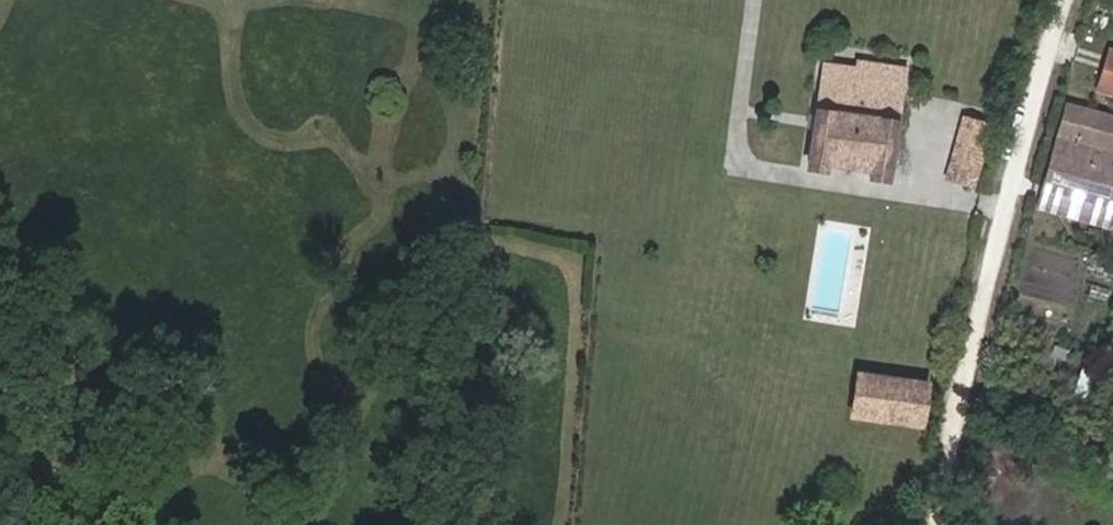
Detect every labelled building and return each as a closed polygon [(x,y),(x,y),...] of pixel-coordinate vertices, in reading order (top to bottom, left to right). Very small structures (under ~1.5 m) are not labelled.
[(1105,54),(1096,90),(1112,94),(1112,56),(1105,54)] [(888,182),(905,70),(858,63),(858,69),(822,64),(816,106),(818,106),(808,170),(825,173),(826,164),(872,172),(871,180),(888,182)] [(1112,207),(1112,203),(1112,120),(1065,107),(1043,188),(1112,207)] [(942,173),(969,181),(985,125),(959,117),(942,173)] [(1112,207),(1043,188),(1040,199),(1108,218),(1112,207)] [(928,384),(861,374),(854,417),(922,426),(928,384)]
